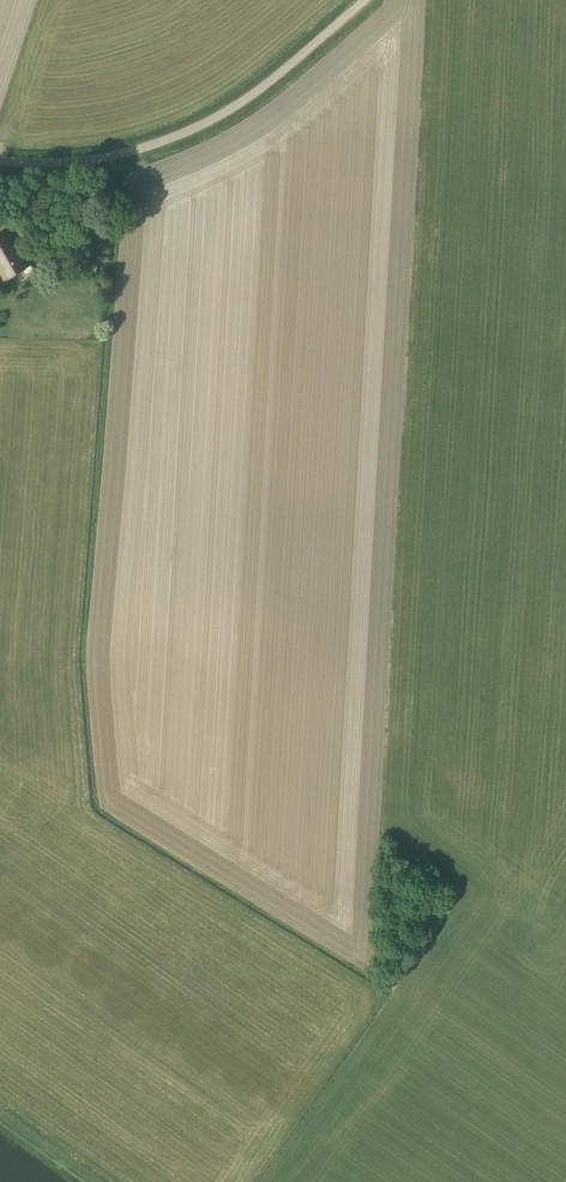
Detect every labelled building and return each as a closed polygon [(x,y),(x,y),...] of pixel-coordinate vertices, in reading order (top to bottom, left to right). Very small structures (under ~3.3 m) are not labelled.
[(28,267),(7,230),(0,234),(0,274),(4,280),(28,267)]
